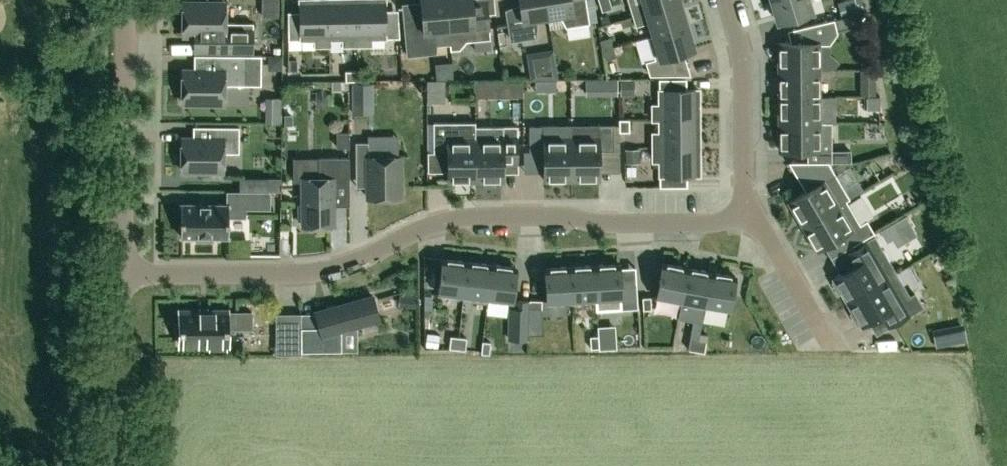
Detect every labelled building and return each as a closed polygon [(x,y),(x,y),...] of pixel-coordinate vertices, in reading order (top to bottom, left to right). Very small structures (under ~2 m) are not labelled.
[(325,2),(320,2),(320,0),(301,0),(302,28),(290,28),(290,39),(317,39),(317,46),(325,45),(325,2)] [(358,1),(348,1),(348,0),(329,0),(329,2),(325,2),(325,45),(332,45),(332,39),(345,38),(345,45),(359,44),(358,1)] [(359,44),(373,43),(373,37),(402,36),(401,16),(388,17),(387,0),(368,0),(368,1),(358,1),(359,44)] [(448,0),(422,0),(424,19),(406,21),(409,55),(437,52),(438,29),(450,28),(448,0)] [(492,43),(488,0),(479,0),(474,0),(448,0),(450,28),(453,54),(461,53),(468,45),(492,43)] [(537,36),(537,17),(549,15),(547,0),(520,0),(522,8),(508,10),(513,40),(537,36)] [(562,18),(567,26),(591,23),(587,0),(547,0),(549,15),(559,13),(562,18)] [(600,1),(603,10),(612,7),(610,0),(605,0),(600,1)] [(631,5),(634,16),(682,2),(681,0),(644,0),(644,1),(631,5)] [(779,21),(813,10),(810,0),(773,0),(779,21)] [(861,0),(839,0),(837,1),(841,16),(864,9),(861,0)] [(253,49),(254,22),(226,21),(226,2),(184,1),(184,33),(215,33),(214,48),(253,49)] [(654,34),(649,35),(650,37),(689,25),(682,2),(634,16),(637,24),(650,20),(654,34)] [(858,12),(833,18),(836,31),(861,25),(859,13),(858,12)] [(779,70),(819,70),(830,70),(830,42),(837,32),(836,31),(833,18),(803,26),(805,36),(802,41),(779,42),(779,70)] [(650,37),(656,57),(646,61),(650,74),(661,74),(691,74),(684,52),(695,48),(689,25),(650,37)] [(604,50),(614,47),(611,36),(601,39),(604,50)] [(616,55),(614,47),(604,50),(607,58),(616,55)] [(217,54),(217,69),(183,69),(183,101),(225,101),(225,83),(261,84),(261,54),(217,54)] [(287,64),(287,73),(299,73),(299,64),(287,64)] [(345,80),(348,80),(358,80),(358,70),(345,70),(345,80)] [(819,70),(779,70),(780,96),(820,96),(819,70)] [(875,72),(875,70),(860,70),(860,94),(875,94),(875,72)] [(653,112),(696,112),(696,107),(700,107),(700,88),(670,88),(670,79),(660,79),(660,103),(653,103),(653,112)] [(518,96),(518,80),(495,80),(495,96),(518,96)] [(374,83),(352,83),(352,113),(374,113),(374,83)] [(286,119),(287,95),(272,95),(272,119),(286,119)] [(820,96),(780,96),(780,122),(820,122),(820,96)] [(882,111),(882,107),(881,98),(880,98),(860,98),(860,111),(882,111)] [(658,120),(658,131),(653,131),(653,147),(693,147),(693,140),(696,140),(696,135),(700,135),(700,116),(696,116),(696,112),(653,112),(653,120),(658,120)] [(619,131),(630,131),(630,118),(619,118),(619,131)] [(476,179),(475,126),(475,121),(433,122),(434,151),(448,151),(448,180),(476,179)] [(808,150),(808,162),(828,162),(832,162),(831,139),(823,135),(820,135),(820,122),(780,122),(780,150),(808,150)] [(239,151),(240,126),(214,125),(214,137),(182,137),(182,169),(224,170),(224,151),(239,151)] [(504,179),(504,163),(518,163),(517,125),(475,126),(476,179),(504,179)] [(571,150),(571,139),(558,139),(553,126),(553,125),(529,125),(529,150),(543,150),(544,179),(572,179),(571,150)] [(571,139),(571,150),(572,179),(600,178),(600,150),(614,150),(613,125),(599,125),(586,125),(586,138),(571,139)] [(400,155),(385,156),(368,156),(368,142),(355,142),(356,166),(368,166),(368,198),(400,197),(400,155)] [(693,147),(653,147),(653,159),(660,159),(660,185),(670,185),(670,174),(700,174),(700,155),(693,155),(693,147)] [(333,225),(333,181),(349,181),(349,157),(319,157),(319,177),(303,177),(303,203),(297,203),(297,220),(303,220),(303,225),(333,225)] [(850,198),(828,162),(808,162),(813,171),(807,174),(814,186),(789,201),(804,225),(847,200),(846,200),(850,198)] [(271,207),(271,190),(236,190),(236,204),(181,203),(181,235),(196,235),(196,239),(213,239),(213,235),(231,236),(231,215),(247,215),(247,206),(271,207)] [(860,224),(847,200),(804,225),(818,249),(842,235),(849,247),(874,232),(867,220),(860,224)] [(897,273),(876,236),(848,252),(855,265),(834,277),(836,280),(832,282),(839,293),(843,291),(848,301),(897,273)] [(468,261),(443,258),(439,293),(464,296),(468,261)] [(464,296),(487,299),(491,263),(468,261),(464,296)] [(687,266),(663,262),(656,297),(681,301),(687,266)] [(487,299),(512,302),(516,266),(491,263),(487,299)] [(620,283),(619,263),(594,264),(597,309),(638,307),(636,282),(620,283)] [(572,301),(595,300),(596,310),(597,309),(594,264),(570,266),(572,301)] [(572,301),(570,266),(546,267),(548,303),(572,301)] [(681,301),(704,305),(711,270),(687,266),(681,301)] [(704,305),(729,310),(735,275),(711,270),(704,305)] [(896,322),(923,306),(915,293),(910,296),(897,273),(848,301),(854,311),(851,313),(858,324),(861,322),(863,325),(888,310),(896,322)] [(379,318),(373,295),(315,311),(320,327),(301,327),(301,351),(342,351),(342,329),(379,318)] [(652,308),(651,296),(643,297),(643,309),(652,308)] [(528,300),(515,299),(515,307),(509,307),(508,339),(527,340),(528,300)] [(530,299),(530,307),(542,308),(542,299),(530,299)] [(180,312),(180,344),(210,344),(210,348),(226,348),(226,344),(227,344),(227,328),(252,328),(252,312),(180,312)] [(598,334),(599,346),(616,346),(614,324),(598,325),(598,334)] [(952,343),(967,339),(964,325),(948,329),(952,343)] [(300,353),(300,327),(274,327),(274,337),(288,337),(288,353),(300,353)] [(449,347),(458,348),(459,336),(451,335),(449,347)] [(599,347),(598,335),(590,335),(591,348),(599,347)] [(458,348),(466,349),(467,337),(459,336),(458,348)] [(699,338),(691,337),(689,349),(697,350),(699,338)] [(697,350),(705,352),(707,340),(699,338),(697,350)] [(491,341),(483,340),(481,352),(489,353),(491,341)]
